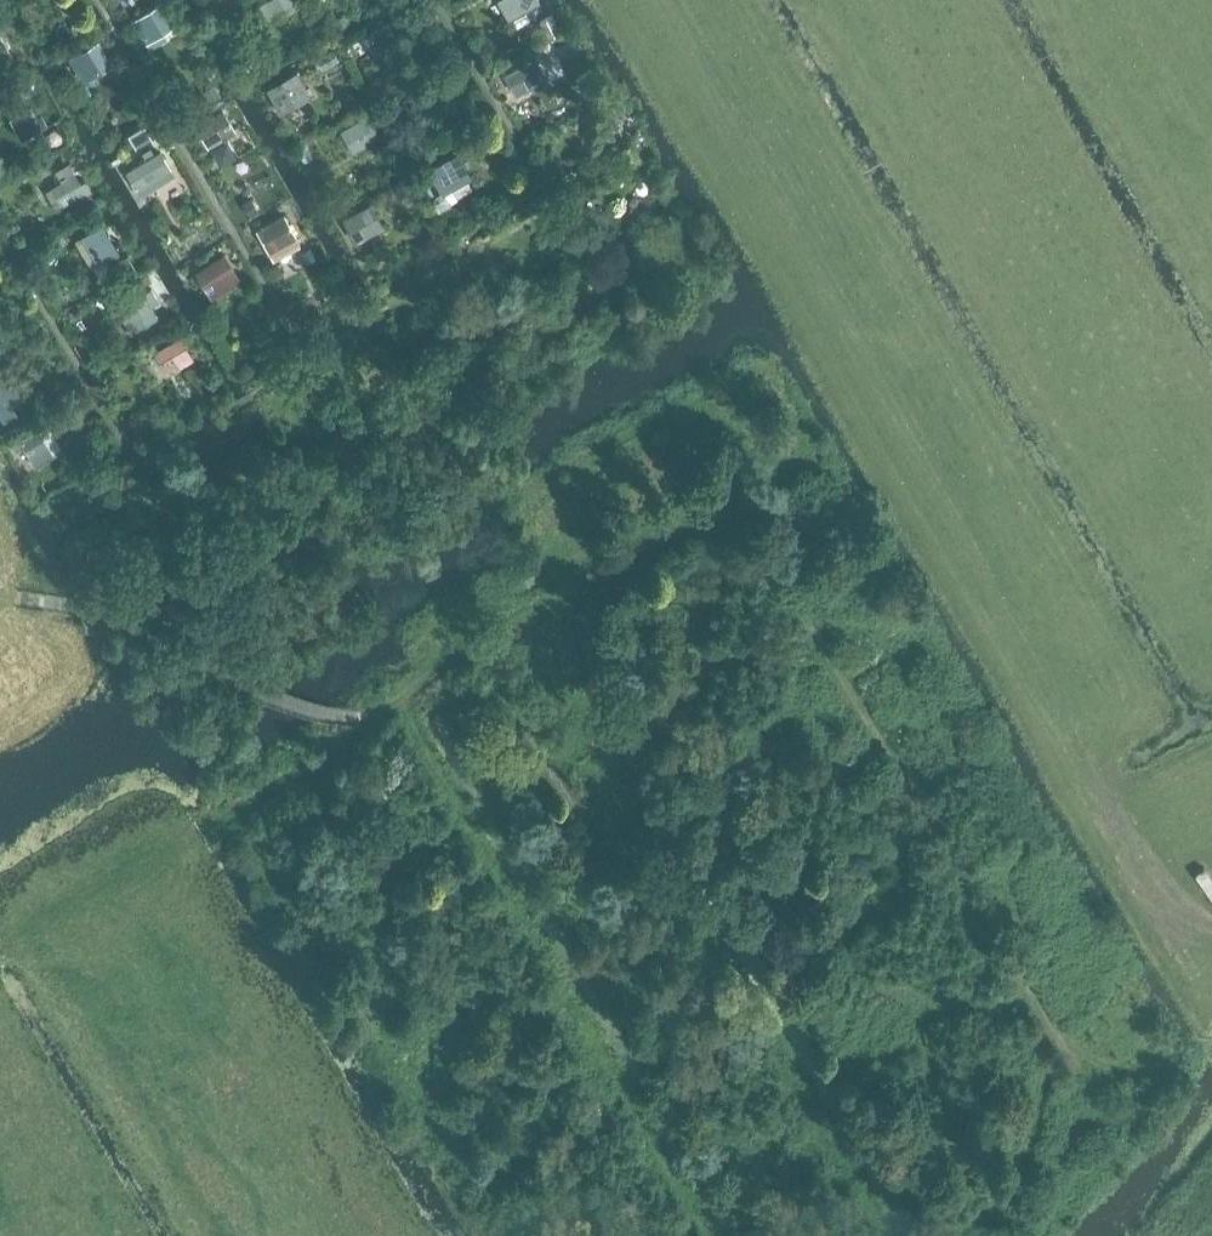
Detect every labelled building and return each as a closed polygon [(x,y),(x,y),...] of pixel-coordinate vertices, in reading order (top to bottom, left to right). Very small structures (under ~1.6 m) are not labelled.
[(257,4),(268,22),(300,4),(298,0),(264,0),(257,4)] [(509,18),(540,0),(499,0),(509,18)] [(161,4),(134,21),(146,42),(148,41),(165,31),(166,31),(174,26),(161,4)] [(83,32),(73,13),(53,23),(63,42),(83,32)] [(562,32),(553,15),(541,21),(550,38),(562,32)] [(389,19),(362,35),(376,59),(403,43),(389,19)] [(0,35),(0,60),(11,54),(1,34),(0,35)] [(99,42),(73,57),(85,77),(111,62),(99,42)] [(537,56),(505,72),(516,93),(530,86),(548,77),(537,56)] [(249,57),(242,61),(248,73),(256,69),(249,57)] [(298,69),(267,87),(276,103),(307,85),(298,69)] [(599,82),(594,74),(581,80),(586,89),(599,82)] [(18,90),(23,99),(38,90),(32,81),(18,90)] [(220,83),(203,92),(210,104),(227,95),(220,83)] [(607,100),(582,114),(594,137),(610,129),(620,124),(607,100)] [(32,104),(14,114),(26,136),(48,124),(42,112),(38,114),(32,104)] [(224,107),(195,124),(209,147),(237,130),(224,107)] [(368,113),(341,129),(354,151),(381,135),(368,113)] [(135,143),(150,134),(147,127),(131,136),(135,143)] [(73,146),(65,150),(70,158),(78,154),(73,146)] [(146,158),(126,169),(141,195),(176,174),(161,149),(155,152),(152,146),(142,151),(146,158)] [(457,152),(430,168),(442,190),(470,174),(457,152)] [(53,169),(47,157),(31,166),(38,178),(53,169)] [(62,181),(54,186),(64,202),(85,190),(86,190),(87,193),(92,189),(87,181),(82,184),(69,161),(55,170),(61,180),(62,181)] [(252,198),(244,203),(251,215),(259,209),(252,198)] [(299,209),(294,200),(285,204),(290,214),(299,209)] [(372,202),(343,219),(356,241),(385,225),(372,202)] [(285,213),(257,228),(274,259),(302,243),(285,213)] [(100,220),(82,231),(100,261),(118,250),(100,220)] [(225,251),(195,270),(209,291),(238,273),(225,251)] [(128,254),(110,265),(118,279),(136,268),(128,254)] [(137,274),(125,281),(132,291),(144,284),(137,274)] [(143,291),(124,303),(126,307),(139,327),(159,315),(152,305),(160,300),(152,287),(144,292),(143,291)] [(181,335),(155,350),(166,370),(178,362),(181,366),(195,358),(181,335)] [(282,343),(273,349),(280,358),(288,352),(282,343)] [(203,362),(193,368),(199,376),(208,370),(203,362)] [(0,379),(0,415),(4,422),(18,413),(12,404),(23,397),(9,374),(0,379)] [(39,428),(13,443),(17,449),(24,445),(36,466),(55,455),(39,428)]
